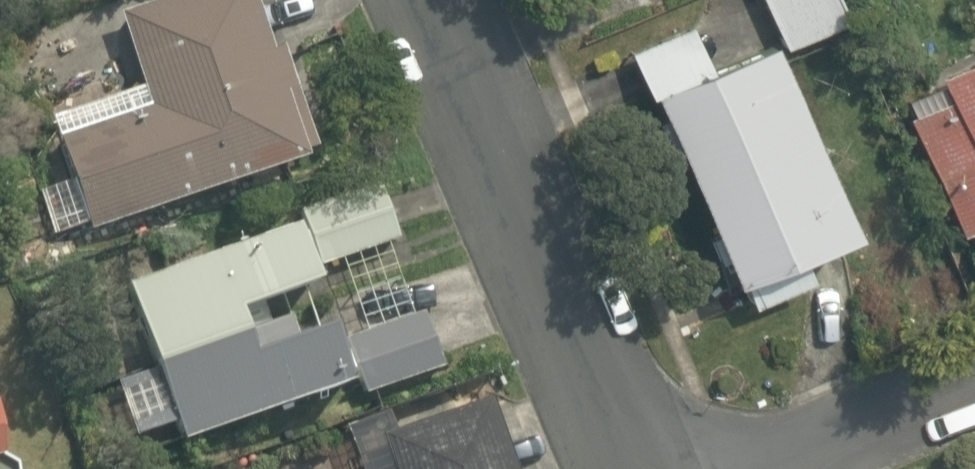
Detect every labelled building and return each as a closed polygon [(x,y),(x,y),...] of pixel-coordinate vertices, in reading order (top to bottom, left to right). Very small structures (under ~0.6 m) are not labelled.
[(109,18),(140,96),(43,135),(83,236),(296,151),(235,0),(155,0),(109,18)] [(717,271),(843,216),(748,0),(721,0),(617,46),(717,271)] [(778,40),(835,15),(829,0),(760,0),(778,40)] [(883,88),(944,227),(974,213),(974,48),(883,88)] [(371,175),(292,209),(316,264),(395,229),(371,175)] [(217,308),(302,276),(280,219),(110,283),(169,439),(339,374),(314,307),(229,339),(217,308)] [(407,288),(329,316),(357,396),(435,368),(407,288)] [(468,403),(349,444),(358,468),(491,468),(468,403)]
